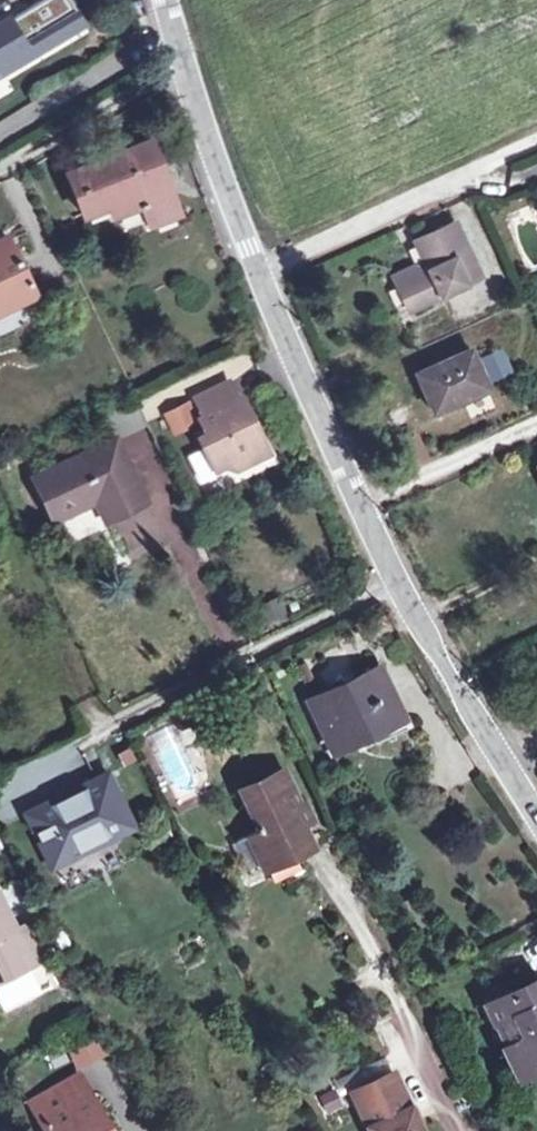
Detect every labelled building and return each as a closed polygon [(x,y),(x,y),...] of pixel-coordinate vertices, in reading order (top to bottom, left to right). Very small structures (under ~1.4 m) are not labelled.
[(16,65),(11,57),(26,48),(9,20),(0,25),(0,75),(16,65)] [(11,57),(16,65),(31,56),(26,48),(11,57)] [(177,212),(150,142),(66,174),(82,215),(108,205),(112,216),(143,204),(150,222),(177,212)] [(526,271),(536,267),(536,223),(530,206),(505,215),(526,271)] [(413,239),(424,262),(428,271),(397,286),(407,308),(480,275),(455,220),(413,239)] [(33,292),(8,239),(0,243),(0,308),(33,292)] [(392,276),(397,286),(428,271),(424,262),(392,276)] [(479,357),(489,382),(513,372),(502,347),(479,357)] [(416,373),(433,410),(486,387),(470,350),(416,373)] [(253,447),(263,443),(242,398),(237,400),(228,382),(198,396),(208,415),(202,417),(210,433),(199,438),(214,470),(224,465),(234,469),(248,463),(253,447)] [(103,413),(114,439),(147,423),(135,397),(103,413)] [(144,500),(114,439),(34,476),(54,519),(94,500),(103,519),(144,500)] [(253,447),(248,463),(267,453),(263,443),(253,447)] [(297,666),(304,682),(311,678),(305,663),(297,666)] [(332,750),(367,733),(372,745),(407,729),(378,666),(354,677),(356,682),(310,704),(332,750)] [(293,846),(296,852),(311,845),(300,823),(312,818),(304,802),(298,804),(282,770),(240,790),(259,829),(249,833),(263,861),(293,846)] [(131,826),(106,774),(25,813),(51,865),(131,826)] [(263,861),(249,833),(231,842),(245,869),(263,861)] [(293,846),(263,861),(265,867),(296,852),(293,846)] [(32,965),(0,897),(0,980),(32,965)] [(39,904),(43,912),(53,907),(50,899),(39,904)] [(516,1066),(536,1056),(536,982),(487,1006),(516,1066)] [(92,1033),(67,1044),(76,1064),(101,1053),(92,1033)] [(516,1066),(519,1075),(536,1067),(536,1056),(516,1066)] [(393,1071),(355,1090),(365,1109),(362,1110),(372,1130),(423,1130),(393,1071)] [(77,1076),(69,1081),(80,1100),(88,1095),(77,1076)] [(47,1130),(108,1130),(88,1095),(80,1100),(69,1081),(31,1102),(47,1130)] [(365,1109),(355,1090),(352,1091),(362,1110),(365,1109)]
